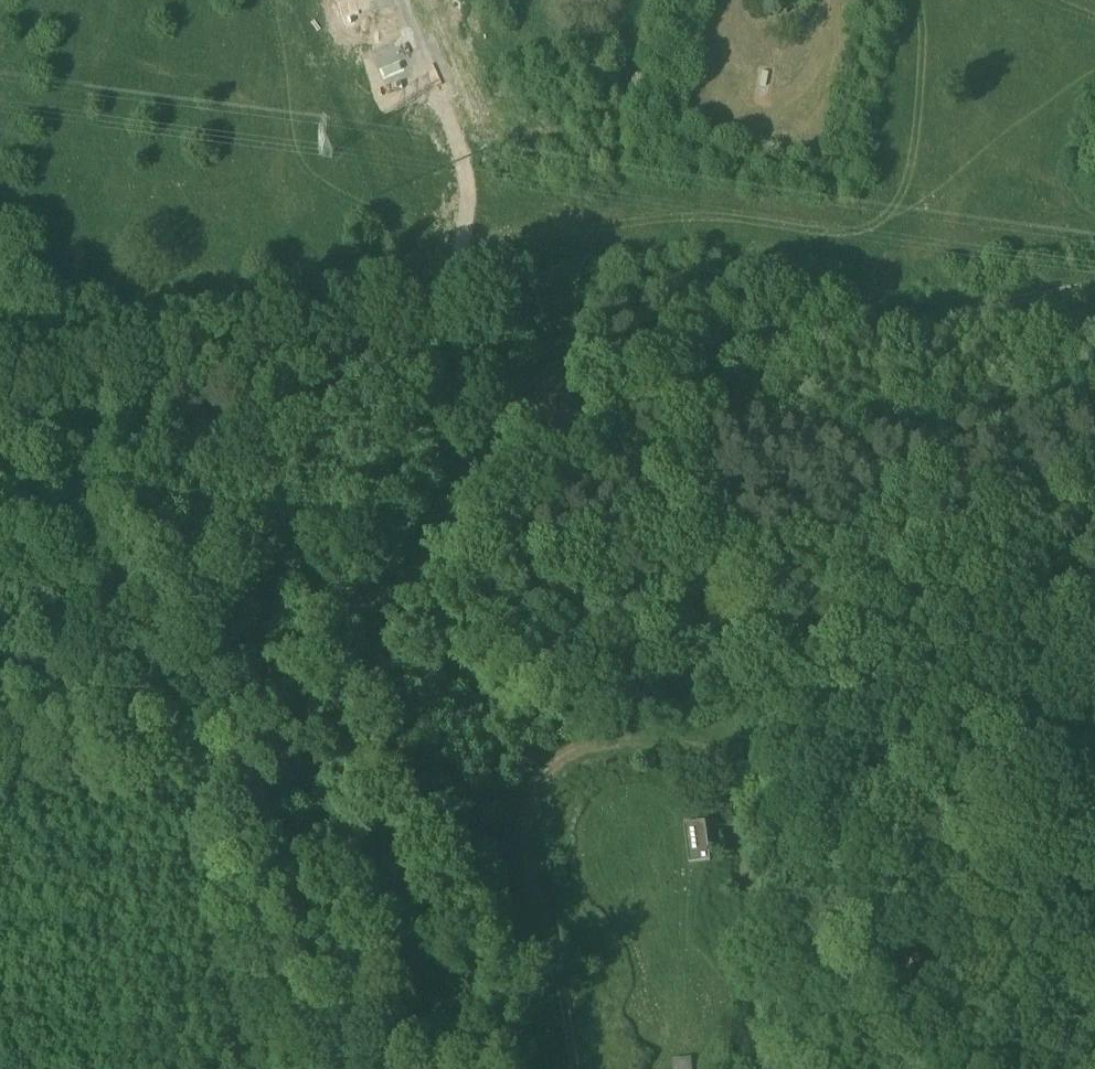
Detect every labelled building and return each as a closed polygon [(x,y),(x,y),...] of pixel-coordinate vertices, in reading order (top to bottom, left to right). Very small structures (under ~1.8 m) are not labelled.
[(706,824),(685,826),(690,866),(711,863),(706,824)]
